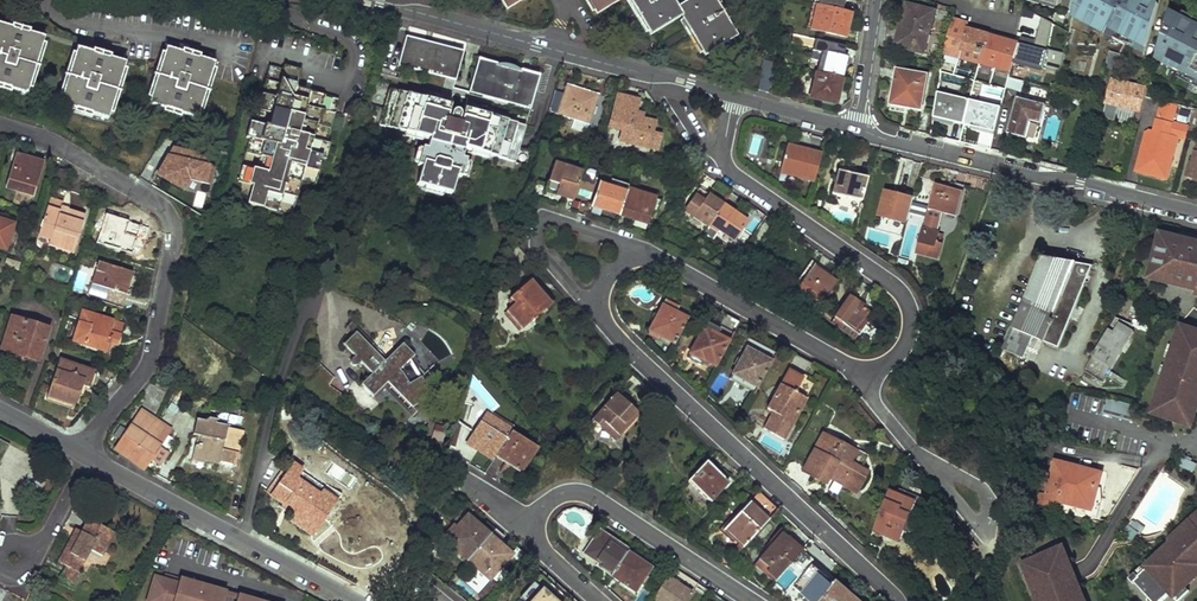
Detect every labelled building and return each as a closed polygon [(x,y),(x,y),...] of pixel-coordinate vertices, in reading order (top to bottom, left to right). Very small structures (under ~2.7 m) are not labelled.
[(506,10),(524,0),(500,0),(506,10)] [(597,15),(622,0),(587,0),(597,15)] [(651,35),(681,18),(706,56),(737,39),(712,0),(691,0),(677,9),(671,0),(629,0),(651,35)] [(817,6),(841,11),(844,0),(819,0),(817,6)] [(1159,3),(1154,0),(1075,0),(1072,16),(1146,53),(1159,3)] [(760,3),(751,2),(749,16),(758,17),(760,3)] [(909,5),(897,46),(923,54),(936,12),(909,5)] [(817,6),(812,28),(820,29),(819,33),(844,38),(850,13),(841,11),(817,6)] [(1168,12),(1156,62),(1196,83),(1196,27),(1168,12)] [(953,20),(944,53),(959,57),(962,50),(981,55),(979,63),(1011,72),(1013,62),(1018,44),(967,29),(969,24),(953,20)] [(1049,30),(1040,24),(1033,47),(1018,44),(1013,62),(1061,72),(1063,52),(1044,49),(1049,30)] [(0,25),(0,85),(28,94),(45,40),(0,25)] [(463,53),(406,37),(399,66),(455,81),(463,53)] [(822,43),(797,37),(795,45),(820,50),(822,43)] [(776,48),(769,47),(767,55),(775,56),(776,48)] [(126,63),(79,49),(63,105),(109,119),(126,63)] [(215,65),(167,51),(151,104),(199,120),(215,65)] [(821,54),(817,75),(841,80),(846,58),(827,53),(826,55),(821,54)] [(540,76),(478,60),(463,118),(460,117),(459,114),(457,114),(456,113),(455,113),(453,114),(452,115),(449,114),(451,106),(390,90),(381,126),(432,140),(429,150),(425,149),(420,166),(424,167),(419,186),(454,195),(459,177),(464,178),(468,161),(464,159),(466,149),(517,163),(540,76)] [(958,60),(956,66),(976,72),(978,66),(958,60)] [(772,65),(762,63),(758,91),(767,94),(772,65)] [(297,71),(268,64),(243,153),(257,157),(254,168),(240,166),(236,181),(250,185),(246,202),(290,214),(299,181),(314,184),(322,155),(325,156),(329,140),(326,139),(336,97),(294,85),(297,71)] [(898,71),(893,105),(923,110),(928,76),(898,71)] [(841,80),(817,75),(811,101),(829,105),(834,104),(836,102),(838,99),(841,80)] [(1006,88),(1021,93),(1024,81),(1009,77),(1006,88)] [(1137,111),(1134,124),(1140,125),(1148,91),(1114,82),(1108,104),(1137,111)] [(599,96),(567,87),(565,96),(556,93),(551,111),(552,111),(551,114),(591,125),(599,96)] [(1001,107),(939,92),(933,118),(994,133),(1001,107)] [(640,103),(620,98),(611,130),(624,134),(622,143),(658,153),(662,139),(653,136),(656,125),(643,121),(636,119),(638,110),(640,103)] [(1045,105),(1016,98),(1008,134),(1026,138),(1031,122),(1031,119),(1042,121),(1045,105)] [(1190,128),(1173,123),(1178,106),(1164,103),(1156,132),(1153,132),(1148,135),(1142,155),(1147,156),(1146,161),(1141,160),(1138,172),(1165,179),(1169,176),(1171,166),(1169,162),(1173,149),(1176,146),(1178,138),(1187,140),(1189,131),(1190,128)] [(636,119),(643,121),(646,112),(638,110),(636,119)] [(1188,122),(1188,110),(1178,110),(1178,122),(1188,122)] [(753,132),(746,153),(758,157),(764,136),(753,132)] [(813,182),(821,156),(786,148),(780,173),(813,182)] [(212,169),(197,155),(171,149),(157,176),(183,189),(189,179),(208,184),(212,169)] [(1194,165),(1191,164),(1187,177),(1196,180),(1196,181),(1196,182),(1196,152),(1194,165)] [(16,159),(6,186),(31,195),(40,167),(16,159)] [(861,201),(868,178),(855,174),(856,169),(839,165),(832,193),(861,201)] [(58,169),(55,181),(66,184),(69,173),(58,169)] [(572,205),(579,180),(550,172),(543,196),(572,205)] [(626,191),(627,186),(609,181),(606,190),(596,187),(591,208),(618,217),(626,191)] [(952,188),(935,184),(929,209),(935,211),(940,212),(957,216),(965,186),(954,183),(952,188)] [(701,190),(686,212),(710,228),(725,206),(701,190)] [(906,224),(915,192),(906,190),(903,197),(886,192),(880,217),(906,224)] [(626,191),(618,217),(648,225),(655,200),(626,191)] [(50,201),(38,239),(50,243),(48,248),(73,256),(85,218),(68,213),(71,205),(70,197),(65,196),(62,204),(50,201)] [(749,223),(725,206),(710,228),(719,235),(720,233),(735,243),(749,223)] [(935,211),(929,209),(924,230),(929,231),(934,216),(938,216),(940,212),(935,211)] [(13,229),(15,222),(0,217),(0,224),(13,229)] [(145,228),(106,217),(98,245),(113,249),(134,255),(137,248),(139,241),(141,241),(145,228)] [(6,252),(13,229),(0,224),(0,249),(6,252)] [(145,250),(151,230),(145,228),(141,241),(139,241),(137,248),(145,250)] [(929,231),(924,230),(918,252),(938,257),(942,243),(937,242),(939,233),(929,231)] [(1167,239),(1160,237),(1158,244),(1165,246),(1167,239)] [(1182,237),(1180,242),(1196,246),(1196,241),(1182,237)] [(1167,239),(1165,246),(1158,244),(1151,274),(1158,276),(1156,283),(1196,293),(1196,249),(1196,248),(1196,246),(1180,242),(1167,239)] [(763,248),(754,241),(745,254),(755,260),(763,248)] [(1093,269),(1042,258),(1003,352),(1025,361),(1034,341),(1060,352),(1093,269)] [(99,265),(90,296),(105,301),(108,292),(124,297),(131,275),(99,265)] [(818,310),(836,283),(811,267),(792,293),(818,310)] [(1158,276),(1151,274),(1149,281),(1156,283),(1158,276)] [(548,305),(528,283),(508,300),(512,305),(504,312),(520,330),(548,305)] [(698,300),(684,293),(676,308),(663,302),(648,332),(674,345),(698,300)] [(857,302),(850,297),(831,324),(854,340),(872,315),(857,304),(857,302)] [(81,315),(72,344),(105,354),(109,341),(116,342),(121,326),(81,315)] [(740,324),(726,316),(718,332),(705,326),(687,360),(700,367),(703,363),(715,369),(740,324)] [(13,320),(3,352),(39,363),(49,332),(13,320)] [(1134,333),(1120,325),(1114,335),(1109,332),(1084,374),(1104,385),(1134,333)] [(1188,330),(1181,328),(1175,346),(1180,347),(1184,336),(1186,337),(1188,330)] [(1182,426),(1185,417),(1194,420),(1196,411),(1196,410),(1196,409),(1196,333),(1188,330),(1186,337),(1184,336),(1180,347),(1175,346),(1174,348),(1169,362),(1169,364),(1168,369),(1164,379),(1158,398),(1157,398),(1154,407),(1162,409),(1159,418),(1182,426)] [(382,362),(353,334),(342,345),(370,374),(359,384),(371,397),(384,383),(410,408),(430,397),(409,361),(412,357),(400,345),(382,362)] [(780,347),(766,339),(757,357),(745,351),(731,377),(757,390),(780,347)] [(1169,362),(1174,348),(1169,347),(1165,360),(1169,362)] [(811,364),(795,355),(766,413),(769,415),(762,431),(782,442),(813,385),(803,379),(811,364)] [(59,361),(49,394),(77,403),(82,387),(89,388),(94,372),(59,361)] [(1168,369),(1162,368),(1159,377),(1164,379),(1168,369)] [(322,369),(317,378),(327,383),(331,375),(322,369)] [(718,373),(709,391),(718,396),(727,377),(718,373)] [(617,441),(638,418),(627,407),(644,387),(633,377),(591,422),(600,431),(603,428),(617,441)] [(474,379),(467,385),(491,410),(497,403),(474,379)] [(1131,405),(1104,399),(1103,405),(1101,405),(1099,414),(1131,422),(1133,412),(1129,412),(1131,405)] [(1162,409),(1154,407),(1151,416),(1159,418),(1162,409)] [(170,430),(141,411),(115,451),(144,470),(151,460),(159,447),(170,430)] [(510,433),(511,430),(487,415),(468,447),(492,462),(495,457),(510,433)] [(1194,420),(1185,417),(1182,426),(1191,429),(1194,420)] [(193,456),(220,462),(220,459),(223,448),(236,451),(238,451),(243,429),(196,419),(193,434),(197,435),(201,435),(199,443),(195,445),(193,456)] [(510,433),(495,457),(520,472),(534,449),(510,433)] [(856,454),(823,436),(804,473),(825,484),(832,472),(836,474),(833,480),(855,492),(865,473),(850,465),(856,454)] [(169,453),(159,447),(151,460),(160,466),(169,453)] [(898,473),(904,459),(895,447),(887,468),(898,473)] [(223,448),(220,459),(233,462),(236,451),(223,448)] [(1179,464),(1180,465),(1179,466),(1193,473),(1196,466),(1196,464),(1192,461),(1193,459),(1183,454),(1179,464)] [(1100,473),(1053,462),(1042,505),(1055,509),(1056,504),(1091,512),(1100,473)] [(706,464),(689,482),(711,503),(731,480),(718,469),(715,472),(706,464)] [(337,498),(290,466),(269,496),(283,505),(285,503),(295,510),(288,520),(311,536),(337,498)] [(830,480),(825,488),(836,494),(840,487),(830,480)] [(891,490),(874,531),(901,542),(906,532),(913,534),(917,523),(911,520),(919,502),(911,498),(912,496),(900,491),(899,494),(891,490)] [(745,546),(778,511),(758,493),(724,531),(736,542),(739,540),(745,546)] [(564,519),(579,528),(585,519),(570,510),(564,519)] [(1,531),(15,532),(16,516),(2,515),(1,531)] [(495,530),(485,521),(480,528),(464,515),(443,540),(467,562),(495,530)] [(1177,534),(1180,538),(1190,530),(1191,530),(1196,525),(1196,516),(1177,534)] [(1138,526),(1135,524),(1132,522),(1122,533),(1132,541),(1136,536),(1137,535),(1134,532),(1138,526)] [(1136,522),(1135,524),(1138,526),(1134,532),(1137,535),(1136,536),(1139,537),(1145,529),(1136,522)] [(75,537),(69,534),(51,568),(59,571),(54,583),(68,590),(74,578),(72,577),(83,554),(96,560),(107,537),(81,523),(75,537)] [(1133,583),(1149,600),(1162,600),(1169,594),(1173,599),(1185,588),(1193,581),(1194,580),(1196,577),(1196,525),(1191,530),(1190,530),(1180,538),(1177,542),(1176,543),(1176,544),(1176,545),(1176,546),(1176,547),(1171,551),(1169,549),(1167,551),(1161,557),(1159,556),(1154,561),(1146,568),(1147,570),(1143,572),(1137,578),(1138,579),(1133,583)] [(495,530),(467,562),(490,581),(512,556),(498,544),(504,537),(495,530)] [(613,572),(627,550),(601,534),(588,553),(600,562),(602,559),(606,562),(604,566),(613,572)] [(776,579),(801,552),(781,534),(758,558),(769,569),(767,571),(776,579)] [(1167,551),(1163,547),(1151,557),(1154,561),(1159,556),(1161,557),(1167,551)] [(1065,559),(1062,549),(1054,553),(1057,561),(1065,559)] [(613,572),(611,576),(636,592),(651,566),(627,550),(613,572)] [(1054,553),(1030,563),(1033,571),(1025,574),(1029,584),(1030,583),(1036,599),(1038,598),(1039,600),(1082,600),(1077,589),(1075,583),(1074,583),(1068,568),(1069,568),(1065,559),(1057,561),(1054,553)] [(769,569),(758,558),(753,564),(773,582),(776,579),(767,571),(769,569)] [(1033,571),(1030,563),(1022,566),(1025,574),(1033,571)] [(836,584),(814,564),(794,587),(809,600),(821,600),(836,584)] [(1143,572),(1140,568),(1127,580),(1132,585),(1133,583),(1138,579),(1137,578),(1143,572)] [(672,569),(653,600),(654,600),(687,600),(697,585),(672,569)] [(147,594),(169,600),(220,600),(224,589),(162,571),(161,575),(160,580),(152,578),(147,594)] [(542,571),(519,598),(523,600),(576,600),(542,571)] [(821,600),(854,600),(836,584),(821,600)] [(1173,599),(1175,600),(1178,600),(1189,592),(1185,588),(1173,599)] [(234,600),(265,600),(236,592),(234,600)]
